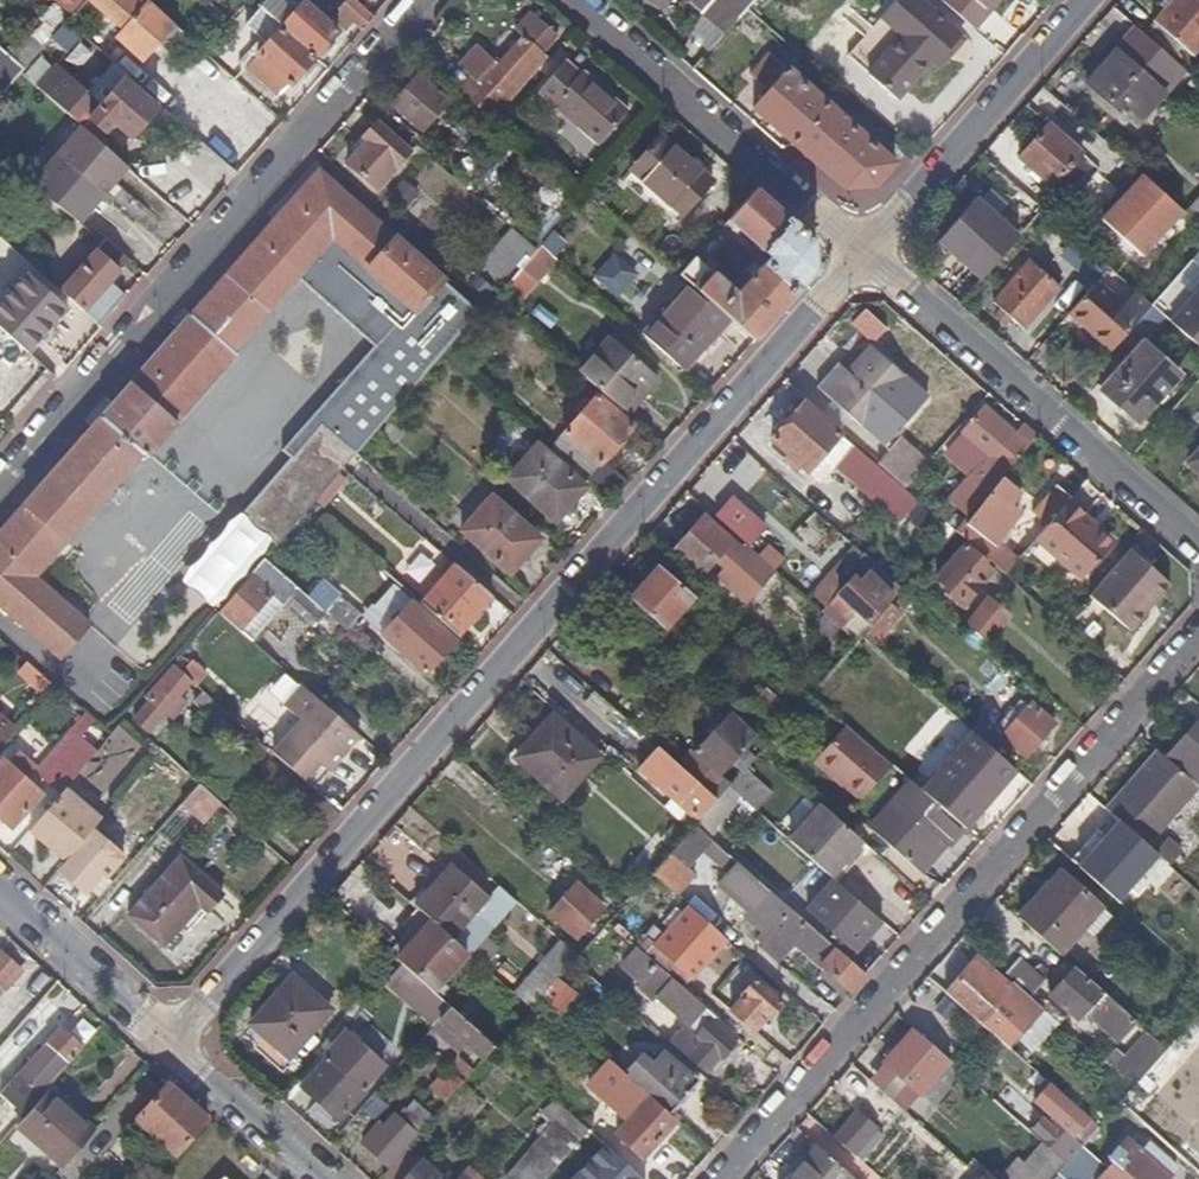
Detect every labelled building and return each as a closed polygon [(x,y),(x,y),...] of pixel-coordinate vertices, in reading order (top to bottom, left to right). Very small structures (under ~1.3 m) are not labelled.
[(73,16),(87,0),(55,0),(73,16)] [(123,30),(117,37),(143,60),(176,22),(151,0),(88,0),(123,30)] [(262,5),(284,24),(305,0),(265,0),(262,5)] [(284,24),(281,28),(315,58),(339,30),(306,0),(305,0),(284,24)] [(340,10),(362,30),(375,15),(358,0),(348,0),(340,10)] [(701,12),(725,34),(746,9),(747,7),(753,0),(712,0),(701,12)] [(764,0),(753,0),(747,7),(762,20),(773,8),(764,0)] [(793,9),(801,0),(783,0),(793,9)] [(899,37),(869,73),(897,98),(928,62),(934,68),(943,58),(962,36),(922,0),(895,0),(879,18),(899,37)] [(977,30),(1002,0),(943,0),(977,30)] [(1142,33),(1171,60),(1182,47),(1192,55),(1198,47),(1198,0),(1171,0),(1142,33)] [(268,43),(259,53),(246,66),(245,68),(277,96),(289,83),(291,85),(315,58),(281,28),(259,8),(246,24),(268,43)] [(514,28),(522,36),(481,83),(472,75),(458,90),(493,120),(549,58),(543,52),(559,34),(530,9),(514,28)] [(1142,33),(1135,27),(1084,84),(1134,129),(1184,70),(1171,60),(1142,33)] [(47,46),(29,30),(11,49),(29,66),(47,46)] [(23,73),(27,69),(0,45),(0,99),(23,73)] [(259,53),(252,47),(240,60),(246,66),(259,53)] [(769,92),(755,107),(845,187),(875,185),(895,162),(768,51),(749,74),(769,92)] [(947,63),(943,58),(934,68),(939,72),(947,63)] [(566,62),(538,92),(598,143),(628,110),(583,70),(580,74),(566,62)] [(59,63),(39,87),(81,124),(99,140),(113,124),(131,139),(160,107),(125,75),(127,72),(116,63),(88,92),(59,63)] [(448,101),(418,74),(392,103),(423,129),(448,101)] [(523,111),(514,103),(498,121),(508,130),(523,111)] [(362,138),(365,141),(346,162),(377,189),(411,149),(377,121),(362,138)] [(1082,153),(1049,123),(1018,157),(1052,187),(1060,178),(1072,164),(1082,153)] [(99,140),(81,124),(30,183),(82,224),(130,167),(99,140)] [(660,133),(629,168),(683,216),(713,180),(660,133)] [(1083,174),(1072,164),(1060,178),(1072,188),(1083,174)] [(359,206),(321,172),(238,264),(277,299),(333,236),(359,206)] [(1141,177),(1126,193),(1101,222),(1141,257),(1181,212),(1141,177)] [(386,197),(404,210),(418,191),(400,178),(386,197)] [(728,219),(771,256),(736,294),(694,258),(680,274),(688,282),(729,317),(755,340),(814,271),(812,239),(754,189),(728,219)] [(1186,210),(1198,222),(1198,196),(1186,210)] [(1019,237),(977,201),(939,244),(967,269),(974,262),(987,274),(1019,237)] [(359,206),(333,236),(403,298),(429,266),(359,206)] [(552,228),(541,218),(531,230),(541,240),(552,228)] [(533,245),(511,227),(480,263),(501,281),(533,245)] [(572,237),(562,228),(545,247),(556,257),(572,237)] [(1108,270),(1074,240),(1062,255),(1096,283),(1108,270)] [(129,261),(105,242),(62,290),(101,323),(127,295),(111,280),(129,261)] [(616,299),(639,275),(615,252),(592,276),(616,299)] [(1198,285),(1198,252),(1172,283),(1188,297),(1198,285)] [(1061,287),(1028,259),(993,301),(1002,310),(994,318),(1003,326),(1011,317),(1024,329),(1061,287)] [(974,262),(967,269),(981,281),(987,274),(974,262)] [(238,264),(0,534),(0,603),(16,617),(29,602),(10,584),(24,567),(35,577),(147,449),(153,453),(235,358),(230,354),(277,299),(238,264)] [(444,280),(429,266),(403,298),(402,299),(417,312),(444,280)] [(1108,270),(1096,283),(1069,315),(1111,352),(1150,306),(1108,270)] [(30,353),(69,308),(30,272),(7,298),(0,292),(0,326),(30,353)] [(729,317),(688,282),(657,317),(698,354),(729,317)] [(1169,323),(1198,348),(1198,290),(1169,323)] [(886,327),(865,308),(851,324),(872,343),(886,327)] [(661,378),(607,332),(575,370),(600,391),(629,415),(661,378)] [(397,335),(362,373),(397,404),(431,365),(397,335)] [(1181,375),(1143,340),(1099,390),(1138,424),(1181,375)] [(910,381),(870,346),(827,395),(867,429),(910,381)] [(397,404),(362,373),(325,415),(360,447),(397,404)] [(882,436),(919,399),(909,389),(873,427),(882,436)] [(621,411),(600,391),(553,444),(590,477),(636,424),(629,415),(626,416),(621,411)] [(840,434),(803,402),(772,438),(793,457),(788,462),(797,471),(803,464),(809,470),(840,434)] [(983,406),(959,434),(984,457),(947,499),(967,517),(1002,477),(1009,469),(1007,467),(1036,435),(1023,424),(1015,432),(983,406)] [(357,449),(322,419),(244,511),(241,508),(162,601),(198,632),(277,538),(279,541),(357,449)] [(586,486),(538,443),(507,478),(549,515),(566,494),(573,500),(586,486)] [(891,449),(879,463),(896,478),(905,486),(917,472),(891,449)] [(1188,462),(1198,472),(1198,450),(1188,462)] [(876,460),(864,473),(885,491),(896,478),(879,463),(876,460)] [(966,521),(964,519),(955,530),(1005,574),(1019,558),(1000,541),(1021,513),(1011,505),(1021,493),(1002,477),(966,521)] [(1071,499),(1056,486),(1032,513),(1047,526),(1069,501),(1071,499)] [(820,490),(812,499),(829,515),(837,505),(820,490)] [(492,495),(461,530),(510,572),(523,558),(516,551),(534,532),(492,495)] [(721,497),(709,511),(750,547),(762,533),(721,497)] [(812,499),(807,504),(843,535),(847,531),(829,515),(812,499)] [(1069,501),(1047,526),(1036,539),(1081,579),(1108,549),(1094,535),(1100,529),(1069,501)] [(837,505),(829,515),(847,531),(855,521),(837,505)] [(704,516),(674,550),(702,574),(716,559),(721,554),(732,563),(744,549),(704,516)] [(965,544),(935,577),(965,604),(983,585),(974,576),(985,562),(965,544)] [(1171,585),(1129,548),(1090,594),(1126,627),(1153,596),(1158,600),(1171,585)] [(847,572),(853,578),(823,611),(843,628),(857,613),(869,625),(896,594),(894,592),(900,586),(863,553),(847,572)] [(721,554),(716,559),(726,569),(732,563),(721,554)] [(493,596),(454,561),(420,601),(459,636),(493,596)] [(660,565),(630,597),(666,628),(695,596),(660,565)] [(10,584),(29,602),(16,617),(60,655),(89,623),(35,577),(24,567),(10,584)] [(922,593),(913,585),(895,606),(902,613),(922,593)] [(298,587),(289,596),(318,621),(326,612),(322,608),(298,587)] [(336,592),(322,608),(326,612),(351,632),(364,617),(336,592)] [(458,639),(412,598),(381,634),(426,674),(458,639)] [(895,606),(892,604),(865,636),(877,646),(904,614),(902,613),(895,606)] [(981,610),(968,623),(987,641),(1000,628),(981,610)] [(839,629),(822,614),(819,634),(828,642),(839,629)] [(192,660),(182,671),(192,680),(199,686),(209,675),(192,660)] [(815,660),(804,672),(819,684),(829,673),(815,660)] [(25,661),(15,673),(40,693),(50,681),(25,661)] [(175,665),(146,697),(150,700),(135,717),(151,730),(165,713),(180,695),(192,680),(182,671),(175,665)] [(284,704),(301,718),(272,750),(315,788),(361,735),(301,684),(284,704)] [(765,688),(751,704),(778,728),(792,712),(765,688)] [(204,691),(194,702),(220,725),(230,713),(204,691)] [(188,702),(180,695),(165,713),(173,719),(188,702)] [(1028,707),(1020,700),(995,729),(1026,757),(1055,724),(1031,703),(1028,707)] [(0,712),(0,743),(15,725),(0,712)] [(756,735),(731,712),(682,768),(699,782),(718,799),(730,786),(731,784),(721,775),(732,763),(742,772),(746,767),(756,757),(745,748),(756,735)] [(554,715),(516,756),(563,797),(600,756),(554,715)] [(980,722),(973,730),(997,751),(1003,743),(980,722)] [(1166,757),(1198,787),(1198,722),(1166,757)] [(892,767),(847,727),(816,761),(861,802),(892,767)] [(98,751),(72,728),(33,772),(59,794),(98,751)] [(658,746),(639,767),(680,803),(681,802),(699,782),(682,768),(658,746)] [(972,759),(959,748),(936,774),(949,786),(972,759)] [(1105,808),(1118,820),(1148,846),(1198,788),(1198,787),(1166,757),(1159,751),(1138,776),(1136,773),(1105,808)] [(4,759),(0,764),(0,815),(14,828),(43,794),(4,759)] [(936,774),(922,790),(966,828),(1003,785),(972,759),(949,786),(936,774)] [(742,772),(731,784),(730,786),(745,800),(757,811),(774,792),(746,767),(742,772)] [(922,790),(910,780),(869,827),(922,874),(947,843),(950,847),(966,828),(922,790)] [(718,799),(699,782),(681,802),(700,819),(718,799)] [(178,805),(201,826),(220,805),(197,784),(178,805)] [(730,786),(718,799),(700,819),(697,823),(713,838),(718,831),(712,826),(727,807),(733,812),(745,800),(730,786)] [(102,818),(67,789),(32,829),(67,859),(102,818)] [(863,842),(821,804),(789,839),(832,878),(863,842)] [(1101,831),(1086,849),(1129,889),(1160,856),(1154,850),(1148,846),(1118,820),(1105,835),(1101,831)] [(713,840),(696,824),(653,873),(677,895),(696,875),(689,868),(713,840)] [(124,857),(94,830),(59,870),(86,893),(88,890),(104,871),(108,876),(124,857)] [(1183,850),(1167,836),(1154,850),(1160,856),(1170,865),(1183,850)] [(225,894),(181,854),(129,914),(164,947),(201,906),(208,913),(225,894)] [(738,860),(723,877),(754,905),(748,912),(765,927),(756,935),(764,942),(794,911),(738,860)] [(490,897),(453,864),(416,905),(434,921),(453,938),(490,897)] [(1060,869),(1018,917),(1062,956),(1085,929),(1104,908),(1060,869)] [(108,876),(104,871),(88,890),(97,898),(113,880),(108,876)] [(883,923),(836,881),(810,911),(856,953),(883,923)] [(604,907),(578,884),(551,913),(577,937),(604,907)] [(690,906),(657,945),(692,977),(726,939),(690,906)] [(1113,917),(1104,908),(1085,929),(1095,938),(1113,917)] [(781,958),(795,942),(822,967),(849,990),(851,992),(867,976),(794,911),(764,942),(781,958)] [(453,938),(434,921),(399,959),(403,963),(434,991),(469,952),(453,938)] [(648,937),(638,949),(673,980),(682,989),(692,977),(657,945),(648,937)] [(579,955),(562,940),(515,992),(532,1008),(579,955)] [(636,947),(620,964),(657,998),(673,980),(638,949),(636,947)] [(1,949),(0,950),(0,997),(6,990),(7,991),(26,972),(1,949)] [(1020,959),(1006,975),(1015,982),(1031,996),(1045,980),(1020,959)] [(982,970),(972,961),(945,993),(979,1022),(1001,998),(1005,1002),(1001,1005),(1029,1031),(1048,1011),(1039,1004),(1031,996),(1015,982),(1011,986),(987,964),(982,970)] [(403,963),(391,976),(440,1020),(452,1006),(434,991),(403,963)] [(1073,965),(1048,994),(1080,1021),(1086,1015),(1119,1044),(1138,1022),(1073,965)] [(822,967),(816,973),(843,997),(849,990),(822,967)] [(331,1009),(293,976),(252,1023),(291,1056),(331,1009)] [(585,997),(561,978),(545,997),(570,1015),(585,997)] [(673,980),(657,998),(678,1018),(694,999),(682,989),(673,980)] [(743,995),(744,997),(731,1011),(755,1032),(768,1017),(769,1018),(783,1003),(757,980),(743,995)] [(1045,997),(1039,1004),(1048,1011),(1056,1018),(1062,1013),(1045,997)] [(683,1029),(674,1039),(708,1071),(720,1059),(721,1060),(736,1044),(731,1040),(735,1036),(694,999),(678,1018),(674,1021),(683,1029)] [(452,1006),(440,1020),(484,1060),(497,1045),(452,1006)] [(914,1028),(884,1061),(921,1095),(952,1061),(914,1028)] [(82,1047),(62,1029),(10,1088),(32,1107),(45,1092),(43,1091),(82,1047)] [(1168,1048),(1147,1030),(1113,1068),(1133,1087),(1168,1048)] [(322,1053),(328,1058),(302,1085),(339,1119),(367,1090),(364,1088),(383,1067),(342,1031),(322,1053)] [(629,1072),(627,1074),(650,1096),(668,1112),(671,1109),(673,1111),(687,1095),(685,1093),(699,1080),(665,1050),(655,1062),(645,1052),(627,1071),(629,1072)] [(475,1070),(460,1057),(450,1068),(465,1081),(475,1070)] [(608,1058),(589,1079),(632,1117),(617,1133),(644,1156),(675,1123),(648,1099),(650,1096),(627,1074),(608,1058)] [(450,1068),(449,1066),(430,1085),(438,1093),(447,1101),(465,1081),(450,1068)] [(211,1116),(171,1080),(138,1116),(179,1153),(211,1116)] [(1049,1083),(1035,1099),(1077,1137),(1091,1120),(1049,1083)] [(51,1090),(17,1127),(63,1166),(94,1130),(72,1111),(74,1108),(51,1090)] [(447,1101),(438,1093),(425,1108),(434,1116),(447,1101)] [(554,1121),(506,1177),(508,1178),(546,1178),(589,1130),(555,1100),(544,1111),(554,1121)] [(385,1125),(381,1122),(363,1142),(389,1166),(408,1145),(434,1116),(425,1108),(417,1101),(408,1110),(407,1108),(400,1115),(397,1113),(385,1125)] [(1,1121),(9,1111),(0,1103),(0,1120),(1,1121)] [(855,1109),(831,1136),(860,1162),(884,1135),(855,1109)] [(589,1130),(546,1178),(645,1178),(641,1176),(590,1129),(589,1130)] [(1113,1164),(1099,1178),(1166,1178),(1176,1167),(1151,1144),(1142,1153),(1127,1140),(1108,1159),(1113,1164)] [(1019,1157),(1000,1178),(1052,1178),(1058,1172),(1067,1162),(1044,1142),(1026,1163),(1019,1157)] [(817,1144),(787,1178),(853,1178),(854,1177),(817,1144)] [(391,1178),(446,1178),(408,1145),(389,1166),(384,1173),(391,1178)] [(641,1176),(645,1178),(670,1178),(652,1163),(641,1176)] [(472,1166),(460,1178),(485,1178),(472,1166)] [(986,1170),(979,1178),(996,1178),(986,1170)]
